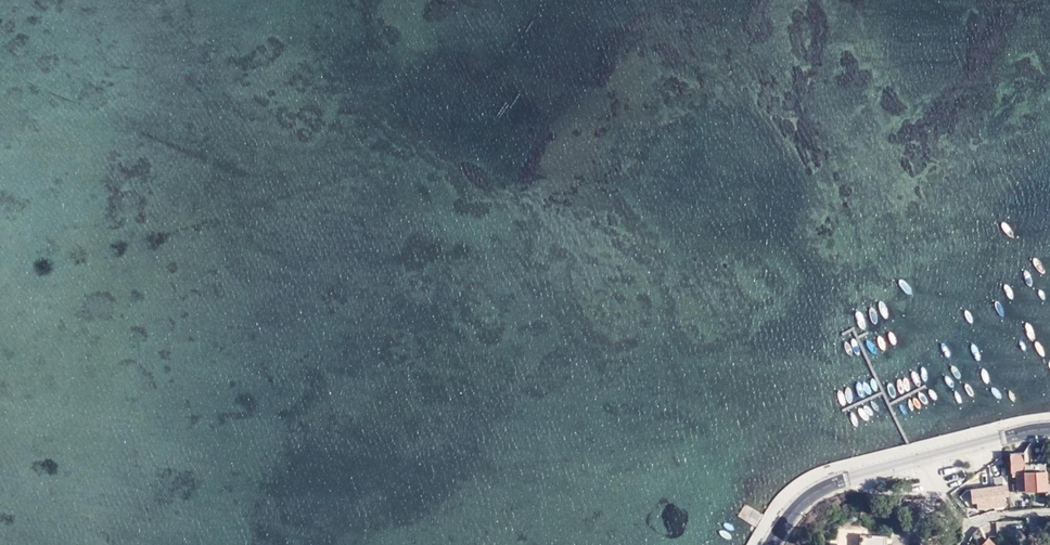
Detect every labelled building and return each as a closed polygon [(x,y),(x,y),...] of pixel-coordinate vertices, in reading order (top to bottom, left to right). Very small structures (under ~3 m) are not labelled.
[(1032,441),(1029,442),(1022,451),(1009,453),(1010,473),(1012,474),(1012,476),(1015,476),(1016,492),(1047,490),(1045,471),(1025,472),(1025,465),(1031,464),(1032,441)] [(1025,472),(1045,471),(1045,463),(1031,464),(1025,465),(1025,472)] [(1006,484),(992,487),(994,502),(1005,501),(1005,496),(1008,496),(1006,484)] [(994,502),(992,487),(970,489),(971,501),(975,501),(976,508),(994,507),(994,502)] [(979,527),(972,534),(977,544),(996,544),(988,537),(986,539),(979,527)] [(1043,532),(1031,534),(1032,544),(1044,544),(1043,532)] [(886,542),(886,536),(859,534),(858,544),(886,544),(886,542)]
